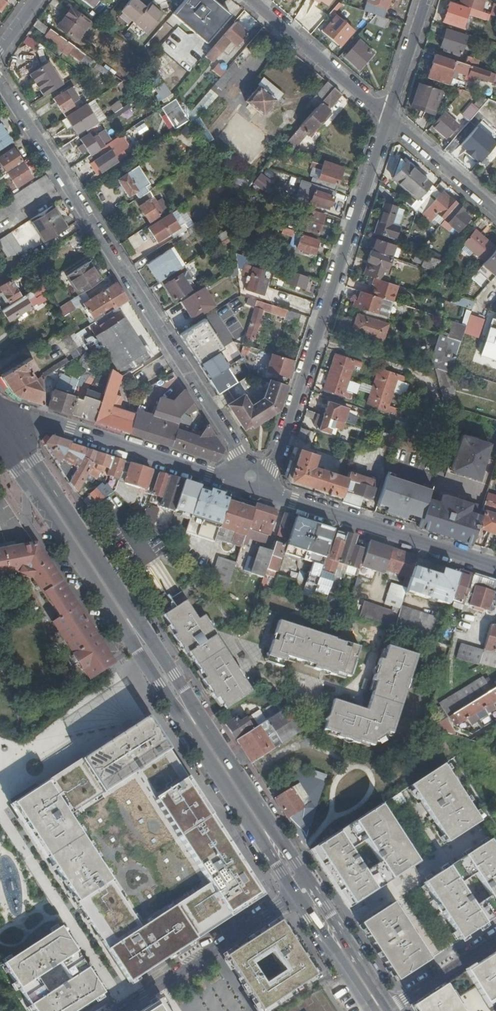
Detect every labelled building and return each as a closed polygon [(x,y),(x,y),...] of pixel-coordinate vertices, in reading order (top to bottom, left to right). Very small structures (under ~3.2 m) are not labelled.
[(88,14),(93,7),(91,6),(83,0),(74,0),(73,2),(83,9),(88,14)] [(213,0),(184,0),(175,10),(209,39),(227,18),(217,9),(220,6),(213,0)] [(368,12),(383,17),(389,0),(367,0),(364,11),(368,12)] [(460,4),(472,8),(480,11),(484,0),(461,0),(460,4)] [(468,9),(450,3),(443,22),(462,28),(468,9)] [(113,19),(139,41),(156,22),(143,10),(138,16),(125,5),(113,19)] [(79,30),(86,20),(70,8),(57,25),(76,39),(81,32),(79,30)] [(485,19),(487,13),(483,12),(480,11),(472,8),(470,12),(472,15),(485,19)] [(384,30),(388,19),(383,17),(368,12),(366,19),(371,20),(367,24),(384,30)] [(337,16),(323,31),(340,46),(353,31),(337,16)] [(82,59),(86,54),(58,34),(49,28),(37,19),(36,22),(33,25),(46,35),(58,44),(69,52),(68,52),(74,57),(81,62),(82,59)] [(88,22),(86,20),(79,30),(81,32),(88,22)] [(88,22),(81,32),(84,35),(90,27),(92,25),(88,22)] [(234,22),(206,56),(212,61),(222,50),(228,55),(247,33),(234,22)] [(466,36),(447,29),(441,47),(461,53),(466,36)] [(72,59),(74,57),(68,52),(69,52),(58,44),(46,35),(44,39),(72,59)] [(364,48),(365,46),(359,41),(345,56),(359,70),(372,56),(371,55),(364,48)] [(366,46),(365,46),(364,48),(371,55),(373,53),(366,46)] [(92,66),(92,65),(97,62),(90,57),(86,54),(82,59),(92,66)] [(461,63),(453,60),(453,61),(435,55),(430,70),(451,78),(453,71),(486,82),(490,72),(477,68),(465,64),(461,63)] [(467,56),(465,64),(477,68),(479,60),(467,56)] [(159,59),(153,63),(156,67),(161,76),(168,71),(159,59)] [(239,70),(233,61),(227,69),(226,70),(232,78),(239,70)] [(110,79),(114,74),(97,62),(92,65),(110,79)] [(153,63),(152,62),(147,66),(150,71),(156,67),(153,63)] [(45,86),(49,93),(53,90),(61,85),(57,78),(58,78),(48,63),(30,74),(35,82),(40,80),(44,86),(45,86)] [(218,63),(212,69),(219,75),(224,70),(218,63)] [(232,78),(226,70),(219,77),(226,86),(232,78)] [(490,72),(486,82),(492,84),(495,74),(492,73),(490,72)] [(219,77),(213,85),(214,85),(221,91),(224,88),(226,86),(219,77)] [(262,78),(257,84),(258,86),(246,101),(263,115),(275,99),(277,100),(282,94),(281,93),(264,78),(262,78)] [(316,107),(334,87),(327,82),(309,102),(316,107)] [(441,91),(418,83),(412,103),(435,111),(441,91)] [(221,91),(214,85),(205,96),(195,109),(188,116),(200,117),(210,105),(221,91)] [(328,110),(341,94),(334,87),(316,107),(313,110),(293,134),(283,145),(293,149),(306,134),(307,135),(314,127),(315,127),(317,127),(323,121),(321,118),(328,111),(328,110)] [(64,92),(54,98),(65,116),(75,110),(64,92)] [(480,97),(473,105),(479,109),(487,100),(480,97)] [(98,123),(106,118),(94,99),(92,101),(66,117),(79,136),(98,123)] [(78,99),(72,103),(76,110),(82,106),(78,99)] [(184,124),(190,120),(187,116),(187,115),(176,99),(172,101),(171,102),(184,124)] [(113,113),(122,107),(118,100),(109,106),(113,113)] [(474,115),(479,109),(473,105),(472,104),(464,113),(471,119),(474,115)] [(442,114),(432,125),(447,138),(458,125),(443,113),(442,114)] [(470,120),(464,126),(475,135),(485,124),(474,115),(471,119),(470,120)] [(200,117),(188,116),(196,128),(203,139),(206,144),(213,139),(200,117)] [(12,142),(0,123),(0,149),(12,142)] [(103,146),(111,140),(104,130),(96,135),(103,146)] [(87,149),(90,154),(99,149),(103,146),(96,135),(95,135),(94,133),(90,135),(89,133),(80,139),(83,144),(78,147),(82,152),(87,149)] [(103,155),(94,161),(101,171),(117,161),(113,156),(126,147),(119,135),(111,140),(103,146),(99,149),(103,155)] [(59,148),(63,154),(73,147),(70,142),(59,148)] [(22,162),(13,148),(0,156),(0,176),(6,172),(22,162)] [(412,194),(405,202),(417,212),(417,210),(418,209),(436,189),(436,188),(415,171),(399,157),(397,164),(393,174),(391,177),(412,194)] [(310,182),(335,190),(340,175),(331,172),(332,167),(312,161),(311,166),(313,167),(310,175),(312,176),(310,182)] [(31,176),(22,162),(6,172),(15,186),(31,176)] [(139,198),(153,188),(138,165),(126,173),(124,171),(120,173),(121,176),(117,179),(128,196),(135,192),(139,198)] [(227,182),(246,188),(249,185),(239,175),(228,166),(222,173),(224,176),(227,182)] [(0,176),(0,181),(7,191),(15,186),(6,172),(0,176)] [(51,186),(44,174),(0,203),(0,219),(51,186)] [(227,187),(227,182),(224,176),(213,183),(219,192),(227,187)] [(175,184),(171,177),(160,184),(159,184),(164,191),(175,184)] [(330,205),(335,190),(310,182),(306,181),(299,200),(319,207),(320,202),(330,205)] [(139,198),(135,200),(149,221),(173,205),(166,195),(162,197),(155,187),(153,188),(139,198)] [(436,189),(418,209),(432,220),(438,214),(444,219),(445,218),(457,204),(450,198),(449,200),(436,189)] [(405,210),(385,203),(375,232),(396,239),(405,210)] [(464,210),(457,204),(445,218),(444,219),(458,231),(462,228),(464,229),(466,227),(464,225),(470,218),(462,212),(464,210)] [(66,228),(51,206),(29,220),(44,242),(66,228)] [(180,207),(170,213),(179,227),(185,223),(189,228),(193,226),(180,207)] [(318,234),(324,215),(300,207),(295,226),(318,234)] [(170,232),(174,238),(187,230),(189,228),(185,223),(179,227),(170,213),(149,228),(157,241),(170,232)] [(189,228),(187,230),(192,237),(209,226),(204,218),(202,220),(193,226),(189,228)] [(313,256),(319,238),(306,234),(277,224),(276,229),(283,231),(282,233),(292,235),(290,245),(297,247),(296,250),(313,256)] [(233,233),(232,226),(219,235),(223,240),(233,233)] [(462,244),(484,262),(495,248),(487,241),(474,230),(462,244)] [(0,239),(0,246),(6,255),(22,253),(9,233),(0,239)] [(225,245),(234,239),(233,233),(223,240),(222,241),(225,245)] [(395,245),(373,238),(370,246),(374,247),(371,251),(372,251),(391,257),(395,245)] [(409,240),(406,248),(419,253),(423,246),(409,240)] [(173,248),(150,262),(161,280),(184,266),(185,265),(173,248)] [(482,265),(495,276),(495,274),(495,248),(484,262),(482,265)] [(427,250),(425,255),(440,259),(441,255),(427,250)] [(366,275),(376,278),(383,280),(391,257),(372,251),(371,251),(368,261),(370,262),(366,275)] [(237,266),(238,273),(243,275),(246,264),(251,265),(252,258),(243,255),(236,253),(237,266)] [(425,255),(422,265),(434,269),(442,260),(440,259),(425,255)] [(87,263),(98,281),(101,279),(89,261),(87,263)] [(147,264),(158,282),(161,280),(150,262),(147,264)] [(78,294),(84,290),(98,281),(87,263),(66,276),(78,294)] [(246,264),(243,275),(250,277),(246,290),(263,295),(268,278),(263,276),(264,270),(251,265),(246,264)] [(184,266),(161,280),(174,300),(190,289),(187,284),(193,280),(184,266)] [(233,278),(238,274),(238,273),(237,266),(229,271),(233,278)] [(267,273),(274,275),(274,273),(276,268),(269,266),(267,273)] [(304,288),(308,276),(281,267),(280,268),(278,275),(274,273),(274,275),(273,277),(285,281),(285,282),(304,288)] [(1,309),(6,306),(5,304),(19,294),(7,276),(0,280),(0,308),(1,309)] [(58,282),(54,276),(41,284),(46,291),(58,282)] [(361,291),(356,307),(378,314),(383,299),(393,302),(398,286),(386,281),(383,280),(376,278),(371,295),(361,291)] [(86,317),(90,324),(98,319),(104,315),(101,311),(111,305),(113,309),(116,307),(126,300),(115,283),(90,299),(82,304),(89,315),(86,317)] [(41,284),(6,306),(1,309),(9,321),(17,316),(18,318),(26,313),(25,311),(31,306),(27,299),(33,295),(35,298),(46,291),(41,284)] [(201,289),(183,300),(193,317),(211,306),(201,289)] [(70,299),(70,301),(85,292),(84,290),(78,294),(70,299)] [(85,292),(70,301),(75,308),(82,304),(90,299),(85,292)] [(247,304),(255,306),(257,300),(249,297),(247,304)] [(469,317),(469,319),(474,321),(482,307),(486,301),(481,297),(478,303),(477,303),(473,308),(471,306),(469,309),(471,310),(469,317)] [(57,308),(57,309),(70,301),(70,299),(57,308)] [(378,314),(388,318),(393,302),(383,299),(378,314)] [(301,314),(257,300),(255,306),(255,307),(256,308),(263,310),(286,317),(285,319),(298,324),(301,314)] [(57,309),(68,325),(74,334),(79,331),(68,313),(75,308),(70,301),(57,309)] [(98,319),(101,324),(119,312),(116,307),(113,309),(104,315),(98,319)] [(263,310),(256,308),(246,336),(254,339),(263,310)] [(468,309),(463,325),(466,326),(469,319),(469,317),(471,310),(469,309),(468,309)] [(107,354),(102,362),(111,369),(120,375),(128,370),(129,371),(141,364),(140,363),(151,355),(145,345),(141,347),(119,312),(101,324),(91,330),(107,354)] [(389,325),(358,314),(352,331),(383,341),(389,325)] [(204,319),(180,335),(199,364),(219,351),(223,348),(204,319)] [(68,325),(57,332),(73,358),(85,350),(74,334),(68,325)] [(456,330),(454,339),(461,341),(464,334),(466,326),(463,325),(461,325),(459,331),(456,330)] [(440,335),(430,367),(435,369),(451,374),(452,369),(456,356),(461,341),(454,339),(440,335)] [(101,362),(85,350),(78,361),(94,372),(101,362)] [(219,351),(199,364),(208,379),(209,378),(228,366),(229,365),(219,351)] [(294,360),(273,354),(267,371),(291,379),(293,371),(290,370),(294,360)] [(362,363),(336,354),(325,389),(351,398),(352,393),(346,391),(354,366),(361,368),(362,363)] [(0,376),(11,393),(16,396),(42,405),(41,380),(68,361),(67,359),(64,359),(42,374),(43,375),(41,376),(40,376),(33,380),(28,371),(35,367),(29,357),(0,376)] [(98,369),(108,376),(111,369),(102,362),(98,369)] [(228,366),(209,378),(219,394),(227,388),(238,381),(228,366)] [(488,381),(495,383),(495,367),(493,366),(488,381)] [(100,401),(93,421),(129,433),(135,414),(117,408),(121,396),(114,394),(120,375),(111,369),(108,376),(100,401)] [(404,382),(406,378),(379,369),(373,388),(370,394),(367,403),(394,412),(395,408),(389,405),(393,392),(397,380),(404,382)] [(451,374),(435,369),(438,381),(445,413),(458,409),(451,374)] [(144,382),(147,387),(161,378),(158,373),(144,382)] [(278,409),(287,384),(251,373),(238,381),(227,388),(235,400),(228,404),(243,427),(249,423),(251,426),(260,420),(278,409)] [(52,391),(47,406),(84,418),(93,421),(100,401),(84,396),(86,390),(74,386),(76,379),(70,377),(68,384),(66,392),(70,393),(69,396),(65,395),(60,393),(61,391),(59,390),(58,392),(55,391),(52,391)] [(66,392),(68,384),(60,377),(55,391),(58,392),(59,390),(61,391),(66,392)] [(409,384),(404,382),(397,380),(393,392),(405,396),(409,384)] [(370,394),(373,388),(362,384),(360,390),(370,394)] [(148,425),(144,437),(171,446),(176,428),(178,422),(179,416),(185,410),(192,402),(184,390),(173,401),(159,398),(155,410),(158,411),(155,419),(156,419),(153,426),(148,425)] [(328,401),(324,415),(344,422),(356,425),(358,417),(349,414),(351,408),(328,401)] [(188,415),(197,410),(192,402),(185,410),(188,414),(188,415)] [(135,414),(129,433),(144,437),(148,425),(153,426),(156,419),(155,419),(152,418),(153,415),(141,412),(143,406),(137,404),(135,414)] [(179,416),(178,422),(183,423),(188,414),(185,410),(179,416)] [(324,415),(307,410),(306,412),(305,416),(317,419),(322,421),(320,427),(319,430),(331,433),(333,427),(341,429),(344,422),(324,415)] [(413,425),(397,420),(396,425),(397,425),(396,432),(413,425)] [(176,428),(171,446),(191,452),(214,460),(222,448),(206,424),(198,435),(176,428)] [(311,430),(301,428),(298,438),(307,440),(311,430)] [(462,435),(455,457),(483,466),(490,444),(462,435)] [(396,439),(389,437),(385,447),(392,450),(396,439)] [(51,457),(64,477),(71,464),(61,458),(68,445),(49,439),(43,445),(51,457)] [(64,477),(68,483),(86,451),(68,445),(61,458),(71,464),(64,477)] [(318,455),(295,447),(287,470),(285,478),(289,484),(304,489),(340,501),(348,477),(314,466),(318,455)] [(68,483),(75,494),(86,473),(96,478),(99,471),(102,472),(101,474),(106,476),(112,459),(86,451),(68,483)] [(483,466),(455,457),(451,470),(479,480),(483,466)] [(112,459),(106,476),(110,478),(107,485),(108,487),(112,493),(113,492),(122,463),(112,459)] [(157,474),(122,463),(113,492),(131,509),(138,506),(130,499),(134,487),(144,491),(143,494),(150,496),(151,495),(157,474)] [(377,481),(350,472),(348,477),(340,501),(360,508),(364,496),(371,498),(377,481)] [(168,477),(157,474),(151,495),(161,499),(168,477)] [(388,475),(378,503),(387,506),(386,510),(385,513),(406,519),(409,509),(414,511),(418,500),(412,498),(417,484),(397,478),(388,475)] [(175,479),(168,477),(161,499),(158,507),(173,512),(183,482),(175,479)] [(194,486),(183,482),(173,512),(170,522),(175,523),(178,514),(179,515),(182,507),(180,506),(181,502),(188,504),(194,486)] [(431,489),(417,484),(412,498),(418,500),(414,511),(409,509),(406,519),(420,524),(431,489)] [(81,503),(86,511),(108,495),(99,487),(94,492),(81,503)] [(213,542),(214,540),(222,516),(215,514),(214,517),(206,514),(208,508),(219,503),(222,495),(209,491),(208,494),(198,491),(184,533),(213,542)] [(460,514),(462,509),(469,512),(471,504),(443,494),(440,502),(441,502),(440,504),(443,505),(443,507),(449,509),(449,510),(460,514)] [(222,516),(228,497),(222,495),(219,503),(208,508),(206,514),(214,517),(215,514),(222,516)] [(220,542),(234,499),(228,497),(222,516),(214,540),(220,542)] [(420,524),(419,527),(471,544),(480,515),(469,512),(462,509),(460,514),(449,510),(449,509),(443,507),(443,505),(440,504),(441,502),(440,502),(428,498),(420,524)] [(254,505),(234,499),(220,542),(240,548),(242,544),(254,505)] [(485,502),(482,510),(485,511),(480,528),(490,531),(495,514),(495,505),(485,502)] [(276,512),(254,505),(242,544),(247,546),(252,529),(256,530),(255,534),(258,535),(259,532),(268,536),(276,512)] [(152,529),(156,514),(146,510),(143,520),(152,529)] [(292,517),(283,514),(271,552),(264,573),(274,576),(283,546),(277,545),(280,537),(285,538),(292,517)] [(333,530),(295,518),(283,554),(312,563),(306,583),(315,586),(327,550),(327,548),(333,530)] [(333,576),(346,535),(337,532),(331,549),(331,551),(327,550),(315,586),(310,602),(323,606),(333,576)] [(176,552),(182,535),(177,533),(172,549),(176,552)] [(355,542),(356,538),(346,535),(333,576),(342,579),(347,566),(355,542)] [(356,542),(355,542),(347,566),(352,568),(350,574),(358,577),(360,570),(364,559),(361,558),(364,545),(362,544),(362,543),(357,541),(356,542)] [(391,549),(369,542),(364,559),(360,570),(381,577),(384,569),(391,549)] [(34,546),(0,552),(0,574),(20,571),(19,574),(28,579),(30,575),(58,619),(52,623),(73,654),(71,656),(80,670),(82,669),(89,679),(102,670),(111,664),(100,648),(47,566),(34,546)] [(264,573),(271,552),(259,549),(250,574),(262,578),(264,573)] [(416,557),(391,549),(384,569),(405,577),(402,586),(400,586),(394,606),(393,605),(386,626),(394,629),(400,609),(405,592),(416,557)] [(459,571),(416,557),(405,592),(447,606),(449,600),(459,571)] [(224,598),(235,565),(218,559),(210,585),(224,598)] [(463,604),(473,575),(459,571),(449,600),(463,604)] [(473,575),(463,604),(489,613),(493,611),(495,603),(495,583),(491,581),(473,575)] [(260,586),(268,589),(270,583),(262,580),(260,586)] [(189,655),(198,669),(225,652),(224,651),(215,637),(217,636),(213,631),(212,631),(207,624),(208,623),(204,617),(198,621),(186,603),(187,602),(185,598),(172,606),(175,610),(164,617),(172,630),(176,627),(180,633),(176,636),(173,638),(178,644),(179,644),(183,650),(182,651),(186,657),(189,655)] [(363,609),(349,604),(346,613),(360,618),(363,609)] [(360,618),(372,622),(377,608),(365,604),(363,609),(360,618)] [(394,629),(435,642),(442,623),(400,609),(394,629)] [(310,672),(317,674),(319,670),(323,672),(322,674),(326,676),(326,677),(333,679),(334,676),(348,680),(358,646),(344,642),(344,643),(334,640),(334,639),(278,621),(274,635),(278,636),(273,650),(270,649),(267,656),(271,663),(282,667),(285,656),(313,664),(310,672)] [(490,625),(483,650),(495,654),(495,626),(490,625)] [(274,635),(270,649),(273,650),(278,636),(274,635)] [(479,663),(483,650),(461,644),(456,658),(479,665),(479,663)] [(368,708),(397,717),(406,690),(405,690),(408,680),(409,680),(417,655),(387,645),(385,650),(382,659),(379,658),(376,666),(377,666),(381,667),(379,672),(376,671),(375,674),(374,674),(372,680),(376,681),(368,708)] [(483,650),(479,663),(495,669),(495,654),(483,650)] [(225,652),(198,669),(205,680),(202,682),(206,688),(235,670),(236,669),(225,652)] [(206,688),(211,694),(239,676),(235,670),(206,688)] [(447,718),(451,715),(493,690),(485,676),(483,675),(440,701),(439,704),(447,718)] [(218,699),(225,711),(252,694),(244,682),(243,682),(239,676),(211,694),(215,701),(218,699)] [(493,690),(451,715),(452,717),(457,725),(495,701),(495,688),(493,690)] [(323,717),(326,717),(332,700),(329,699),(323,717)] [(336,738),(337,739),(348,705),(332,700),(326,717),(322,731),(336,736),(336,738)] [(271,718),(285,709),(278,702),(266,710),(271,718)] [(393,733),(397,717),(368,708),(367,711),(362,710),(361,713),(354,711),(356,708),(348,705),(337,739),(342,740),(342,739),(350,742),(350,743),(358,746),(358,743),(372,747),(374,743),(380,743),(383,742),(386,739),(387,735),(388,732),(393,733)] [(251,763),(306,728),(298,721),(285,709),(271,718),(258,726),(236,740),(249,760),(251,763)] [(226,725),(236,740),(258,726),(251,716),(242,722),(239,717),(226,725)] [(45,783),(12,805),(128,984),(263,896),(181,771),(146,717),(134,725),(123,732),(78,761),(82,766),(49,788),(45,783)] [(439,731),(453,735),(445,722),(444,720),(430,728),(439,731)] [(45,783),(49,788),(82,766),(78,761),(45,783)] [(443,764),(410,786),(447,842),(477,823),(480,821),(443,764)] [(274,799),(287,818),(306,806),(302,801),(307,798),(298,784),(274,799)] [(399,793),(392,798),(397,807),(405,802),(399,793)] [(302,801),(306,806),(311,803),(307,798),(302,801)] [(410,860),(413,857),(383,811),(380,813),(376,808),(334,835),(310,851),(347,908),(413,865),(410,860)] [(489,840),(464,856),(475,873),(490,896),(495,906),(495,850),(489,840)] [(475,873),(464,856),(448,866),(459,884),(475,873)] [(460,940),(485,924),(474,906),(459,884),(448,866),(422,883),(460,940)] [(474,906),(485,924),(495,916),(495,906),(490,896),(474,906)] [(429,960),(392,903),(358,925),(396,982),(429,960)] [(279,922),(224,957),(259,1010),(262,1010),(315,976),(279,922)] [(1,965),(31,1010),(77,1010),(102,995),(58,928),(1,965)] [(411,1006),(415,1010),(461,1010),(454,1000),(475,987),(486,1004),(495,998),(495,951),(411,1006)] [(141,1010),(164,1010),(157,1001),(141,1010)]
